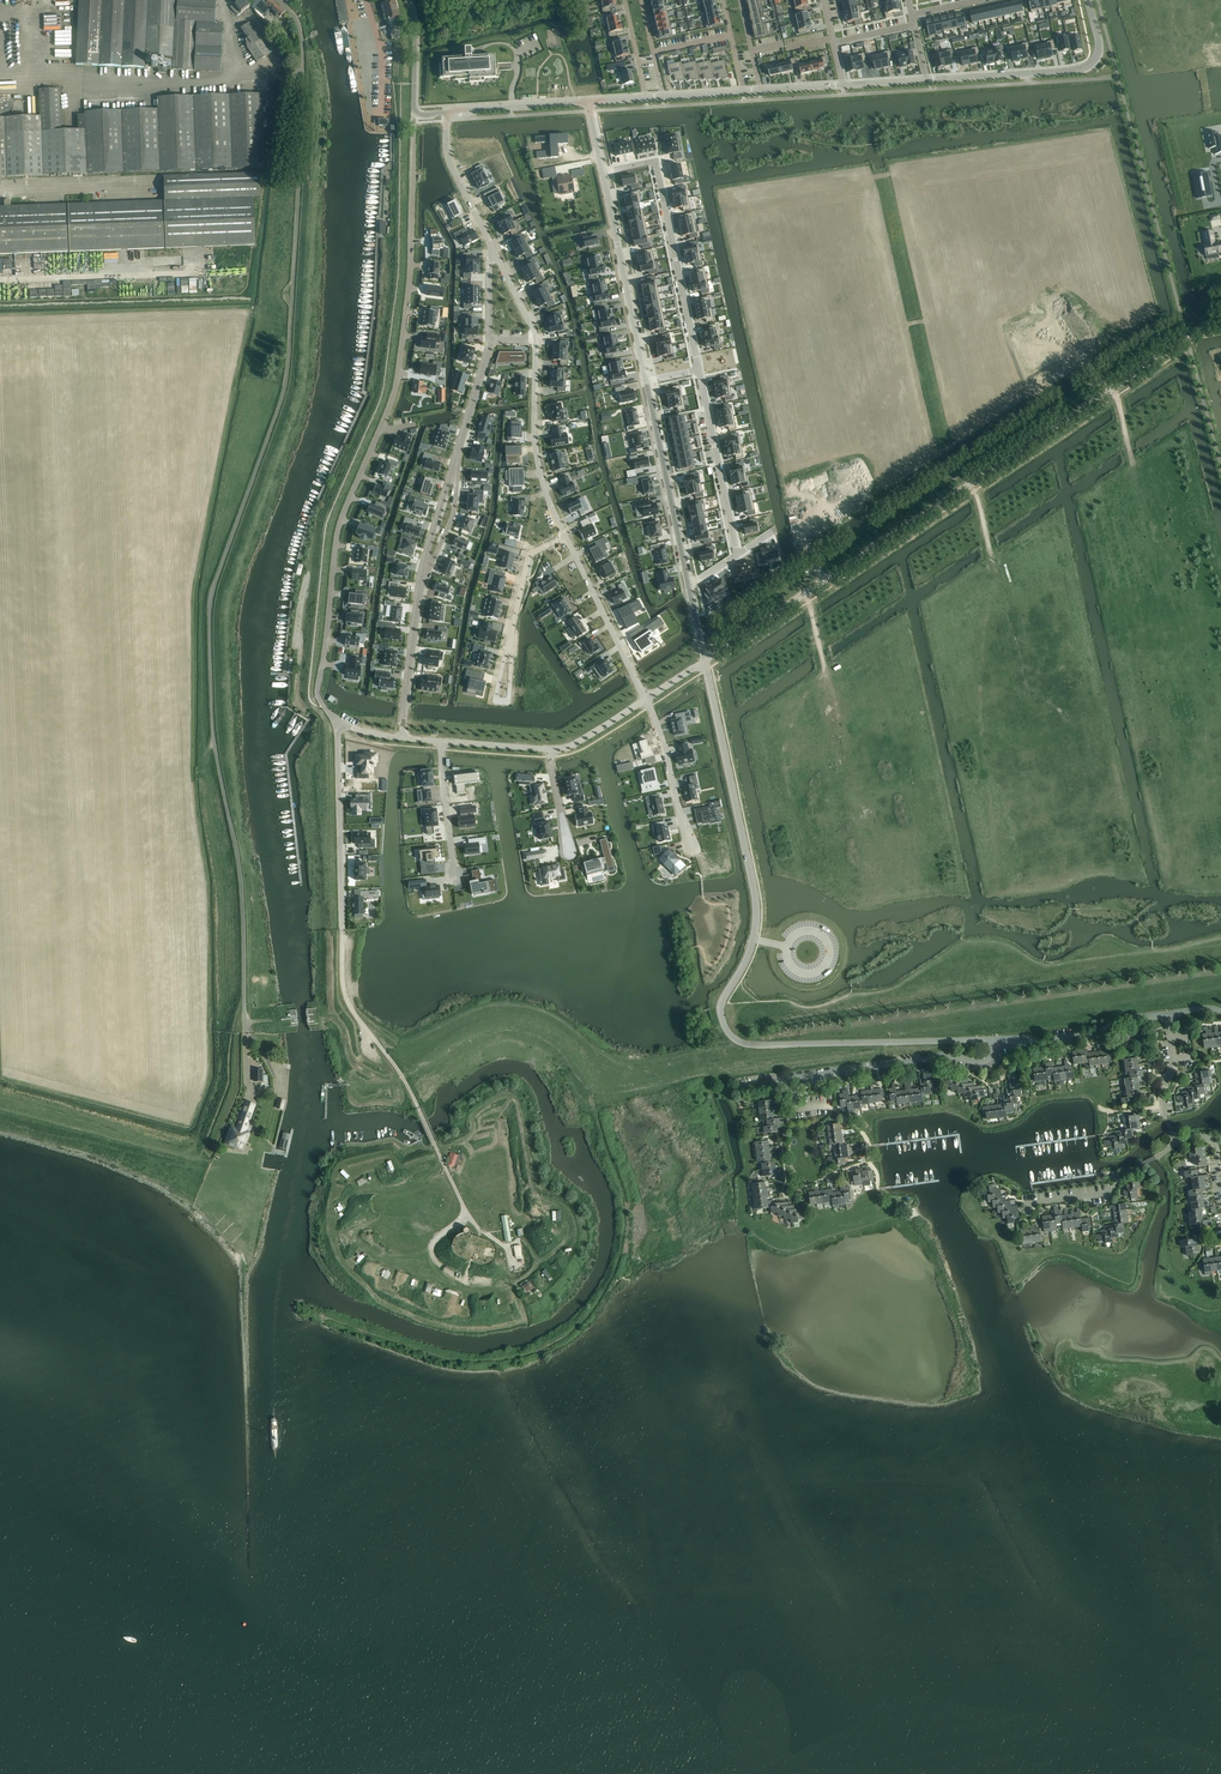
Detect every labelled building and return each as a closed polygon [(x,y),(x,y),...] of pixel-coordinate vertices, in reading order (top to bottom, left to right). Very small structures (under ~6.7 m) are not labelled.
[(146,64),(149,64),(149,61),(151,61),(150,67),(158,67),(158,73),(165,73),(165,69),(220,72),(223,24),(215,23),(216,0),(79,0),(75,64),(144,68),(144,64),(146,64)] [(250,6),(245,0),(239,0),(233,4),(234,4),(230,7),(237,16),(241,13),(250,6)] [(254,3),(258,7),(266,14),(270,9),(271,9),(260,0),(256,0),(254,3)] [(271,9),(270,9),(280,17),(285,11),(273,0),(260,0),(271,9)] [(307,2),(307,3),(308,4),(309,4),(310,5),(315,12),(313,4),(313,2),(313,1),(312,0),(306,0),(307,2)] [(602,1),(603,8),(602,8),(603,12),(611,10),(610,7),(615,5),(614,0),(606,0),(602,1)] [(651,3),(653,9),(666,6),(666,5),(663,6),(662,0),(664,0),(663,0),(651,3)] [(792,1),(792,2),(793,1),(796,12),(794,12),(804,10),(803,7),(808,5),(807,0),(798,0),(792,1)] [(843,3),(844,9),(859,6),(856,6),(855,0),(856,0),(855,0),(843,3)] [(1031,10),(1031,11),(1038,10),(1038,8),(1036,0),(1028,0),(1031,10)] [(1038,8),(1045,7),(1043,0),(1036,0),(1038,8)] [(392,39),(401,37),(399,17),(394,1),(382,5),(384,12),(387,21),(387,20),(392,39)] [(714,1),(701,4),(704,4),(705,9),(716,7),(714,1)] [(758,1),(747,4),(749,9),(759,7),(762,6),(761,1),(758,1)] [(1020,1),(1014,3),(1016,13),(1023,11),(1020,1)] [(1014,3),(1008,4),(1010,14),(1016,13),(1014,3)] [(898,4),(883,7),(886,19),(894,17),(893,12),(899,11),(898,4)] [(1008,4),(1001,6),(1004,16),(1010,14),(1008,4)] [(653,9),(652,9),(653,15),(667,12),(666,6),(653,9)] [(859,6),(844,9),(845,15),(860,12),(859,6)] [(1001,6),(995,7),(997,17),(1004,16),(1001,6)] [(706,15),(703,16),(704,16),(717,13),(716,7),(705,9),(706,15)] [(759,7),(749,9),(750,15),(760,13),(761,13),(760,12),(759,7)] [(995,7),(989,9),(991,18),(997,17),(995,7)] [(989,9),(983,10),(985,20),(991,18),(989,9)] [(804,10),(794,12),(796,23),(810,20),(808,13),(803,14),(802,11),(804,10)] [(983,10),(976,11),(979,21),(985,20),(983,10)] [(976,11),(970,13),(972,23),(979,21),(976,11)] [(667,12),(653,15),(655,21),(668,17),(667,12)] [(760,13),(750,15),(751,21),(761,18),(762,18),(765,18),(763,12),(761,13),(760,13)] [(860,12),(845,15),(847,23),(854,21),(855,25),(863,23),(860,12)] [(612,13),(604,15),(607,26),(620,23),(618,15),(613,17),(612,13)] [(717,13),(704,16),(705,22),(718,19),(717,13)] [(963,13),(956,15),(958,26),(966,24),(965,22),(963,13)] [(956,15),(948,16),(951,28),(951,29),(959,28),(958,26),(956,15)] [(948,16),(941,18),(944,29),(944,31),(951,29),(951,28),(948,16)] [(668,17),(655,21),(656,27),(670,23),(668,17)] [(761,18),(751,21),(752,26),(762,24),(763,24),(763,23),(762,19),(762,18),(761,18)] [(941,18),(934,20),(936,31),(944,29),(941,18)] [(314,19),(314,22),(320,39),(322,40),(324,40),(324,39),(324,37),(318,20),(315,19),(314,19)] [(718,19),(705,22),(706,28),(720,25),(718,19)] [(810,20),(796,23),(799,34),(807,32),(806,29),(812,28),(810,20)] [(934,20),(926,22),(929,33),(930,36),(937,34),(936,31),(934,20)] [(250,22),(240,28),(247,38),(245,40),(247,48),(256,62),(270,53),(250,22)] [(620,23),(607,26),(609,37),(617,35),(616,32),(622,30),(620,23)] [(670,23),(656,27),(658,32),(671,29),(670,23)] [(762,24),(752,26),(754,32),(764,30),(767,29),(766,23),(763,24),(762,24)] [(1013,26),(1003,28),(1004,33),(1009,31),(1010,36),(1015,35),(1013,26)] [(671,29),(658,32),(659,38),(672,35),(671,29)] [(764,30),(754,32),(755,38),(766,35),(768,35),(767,29),(764,30)] [(1066,35),(1054,38),(1056,45),(1060,44),(1062,52),(1069,50),(1068,45),(1066,38),(1066,35)] [(1078,35),(1066,38),(1068,45),(1072,45),(1074,52),(1081,50),(1078,35)] [(611,44),(610,44),(612,51),(615,50),(626,48),(625,40),(619,42),(619,38),(611,40),(611,44)] [(1053,41),(1042,43),(1045,58),(1052,57),(1050,49),(1055,48),(1053,41)] [(1028,42),(1017,45),(1020,60),(1027,58),(1025,51),(1029,50),(1028,42)] [(1042,43),(1031,46),(1032,54),(1036,53),(1038,60),(1045,58),(1042,43)] [(1017,45),(1006,47),(1007,55),(1011,54),(1013,62),(1020,60),(1017,45)] [(1003,46),(992,48),(995,63),(1002,62),(1000,54),(1004,54),(1003,46)] [(977,47),(966,50),(970,65),(977,63),(975,56),(979,55),(977,47)] [(442,58),(443,81),(495,78),(495,66),(495,63),(494,55),(479,56),(474,57),(473,48),(464,49),(465,57),(442,58)] [(626,48),(615,50),(616,57),(615,57),(616,62),(623,60),(623,56),(628,55),(626,48)] [(992,48),(980,51),(982,59),(986,58),(988,65),(995,63),(992,48)] [(915,49),(904,51),(908,66),(915,65),(913,57),(917,57),(915,49)] [(952,49),(941,52),(945,67),(952,65),(950,58),(954,57),(952,49)] [(966,50),(955,52),(957,60),(961,59),(963,66),(970,65),(966,50)] [(890,51),(879,53),(882,68),(889,67),(887,59),(891,58),(890,51)] [(904,51),(893,54),(895,62),(899,61),(901,68),(908,66),(904,51)] [(941,52),(930,54),(932,62),(936,61),(938,68),(945,67),(941,52)] [(864,53),(853,56),(856,71),(863,69),(862,62),(866,61),(864,53)] [(879,53),(867,55),(869,63),(873,63),(875,70),(882,68),(879,53)] [(822,59),(811,62),(811,63),(813,71),(825,68),(824,65),(828,64),(826,56),(822,57),(822,59)] [(853,56),(842,58),(843,66),(848,65),(849,73),(856,71),(853,56)] [(791,62),(780,65),(781,73),(793,70),(792,67),(796,66),(797,71),(794,58),(790,59),(791,62)] [(711,60),(697,64),(699,74),(703,73),(704,79),(709,78),(710,79),(715,78),(714,74),(711,63),(711,60)] [(725,60),(711,63),(714,74),(717,73),(718,78),(724,77),(724,79),(729,78),(725,60)] [(619,62),(609,65),(610,71),(620,69),(620,67),(625,66),(624,61),(619,62)] [(696,61),(682,64),(685,79),(686,79),(685,75),(688,74),(689,80),(695,78),(695,80),(700,79),(699,74),(697,64),(696,61)] [(681,62),(667,65),(669,76),(673,75),(675,80),(680,79),(680,80),(685,79),(682,64),(681,62)] [(795,63),(797,71),(800,70),(801,74),(813,71),(811,63),(811,62),(800,64),(799,62),(795,63)] [(768,64),(763,65),(765,73),(769,72),(770,76),(781,73),(780,65),(779,64),(768,66),(768,64)] [(626,68),(618,69),(619,74),(620,74),(622,85),(625,84),(633,83),(630,70),(627,71),(626,68)] [(190,170),(202,170),(202,171),(208,170),(219,169),(220,170),(225,170),(225,169),(237,168),(237,169),(242,169),(242,168),(253,168),(253,169),(259,169),(259,168),(265,167),(262,93),(157,97),(157,109),(84,112),(84,114),(77,115),(78,130),(61,130),(60,89),(38,89),(39,116),(0,117),(0,177),(51,175),(51,176),(54,176),(54,175),(58,175),(58,176),(61,176),(61,175),(69,175),(73,175),(73,174),(76,174),(76,175),(80,175),(80,174),(87,174),(166,171),(166,172),(172,172),(172,171),(183,170),(183,171),(189,171),(189,170),(190,170)] [(1207,132),(1210,148),(1214,148),(1215,154),(1220,153),(1220,136),(1217,137),(1216,131),(1207,132)] [(550,151),(536,151),(537,159),(558,157),(557,144),(567,144),(567,134),(541,136),(542,143),(550,142),(550,151)] [(674,134),(664,136),(668,154),(674,153),(674,155),(673,155),(674,160),(682,158),(681,153),(678,154),(677,152),(678,152),(677,146),(681,145),(678,134),(675,135),(674,134)] [(637,141),(636,142),(639,154),(655,151),(656,151),(656,150),(653,139),(654,139),(653,138),(645,140),(644,136),(639,137),(640,141),(637,141)] [(488,140),(466,141),(467,152),(474,151),(474,149),(485,148),(485,144),(488,144),(488,140)] [(614,144),(609,145),(611,154),(615,153),(616,156),(632,153),(630,142),(629,143),(615,145),(614,144)] [(478,172),(472,175),(479,189),(489,184),(482,170),(484,169),(482,164),(475,167),(478,172)] [(680,165),(669,167),(670,172),(671,175),(672,180),(674,180),(675,185),(686,183),(690,182),(690,181),(686,182),(685,177),(683,178),(680,165)] [(555,167),(542,170),(544,179),(556,176),(555,167)] [(1207,172),(1192,174),(1197,199),(1212,196),(1207,172)] [(254,204),(253,198),(260,197),(259,173),(164,176),(164,200),(0,206),(0,254),(255,245),(254,204)] [(636,174),(621,177),(623,186),(630,185),(631,189),(639,187),(636,174)] [(560,179),(557,180),(557,181),(559,191),(560,194),(564,193),(565,194),(574,193),(570,175),(565,176),(561,177),(560,177),(560,179)] [(679,191),(671,192),(673,200),(688,197),(685,185),(678,187),(679,191)] [(498,188),(484,195),(490,208),(492,208),(494,212),(499,209),(497,205),(504,202),(499,193),(500,192),(498,188)] [(632,196),(624,198),(626,205),(641,202),(638,191),(631,193),(632,196)] [(673,202),(672,202),(673,207),(674,207),(675,208),(682,207),(683,211),(690,209),(688,197),(673,200),(673,202)] [(455,201),(446,205),(447,209),(452,218),(452,219),(460,215),(462,214),(461,212),(458,206),(455,201)] [(641,202),(626,205),(627,212),(642,209),(644,208),(644,206),(643,202),(641,203),(641,202)] [(525,207),(522,208),(525,215),(528,214),(530,213),(526,206),(525,207)] [(642,209),(627,212),(629,219),(643,216),(642,209)] [(503,217),(496,221),(499,228),(512,222),(513,221),(510,214),(508,210),(501,214),(503,217)] [(686,218),(678,220),(680,228),(694,225),(695,225),(694,217),(693,213),(685,214),(686,218)] [(643,216),(629,219),(630,225),(645,222),(643,216)] [(512,222),(499,228),(503,235),(510,231),(512,235),(519,231),(517,228),(513,221),(512,222)] [(645,222),(630,225),(631,232),(646,229),(645,222)] [(694,225),(680,228),(682,236),(689,234),(690,238),(697,237),(695,225),(694,225)] [(466,227),(454,233),(458,241),(461,240),(463,245),(478,238),(473,228),(468,231),(466,227)] [(646,229),(631,232),(633,239),(648,236),(646,229)] [(1203,233),(1205,244),(1204,244),(1206,256),(1213,254),(1214,258),(1219,257),(1218,253),(1220,253),(1220,243),(1220,241),(1215,242),(1213,231),(1203,233)] [(517,240),(510,244),(514,251),(526,245),(528,244),(525,237),(524,237),(523,233),(516,237),(517,240)] [(587,234),(580,236),(582,248),(597,245),(595,237),(588,238),(587,234)] [(438,235),(430,235),(430,246),(432,246),(432,252),(439,251),(439,250),(443,250),(443,248),(443,240),(438,240),(438,235)] [(648,236),(633,239),(634,246),(642,244),(642,248),(650,247),(649,243),(648,243),(646,236),(648,236)] [(690,246),(683,248),(685,256),(700,253),(697,241),(689,242),(690,246)] [(526,245),(514,251),(517,258),(524,254),(526,258),(533,254),(531,251),(531,250),(528,244),(526,245)] [(638,258),(637,258),(638,263),(639,263),(639,264),(654,261),(652,249),(644,251),(645,255),(638,256),(638,258)] [(471,253),(463,253),(463,257),(463,265),(465,265),(479,265),(479,257),(471,257),(471,253)] [(700,253),(685,256),(686,264),(694,262),(694,266),(702,265),(700,253)] [(591,255),(584,256),(586,268),(601,265),(600,257),(592,259),(591,255)] [(528,265),(520,269),(524,276),(536,270),(538,269),(535,262),(533,259),(526,262),(528,265)] [(654,261),(639,264),(641,272),(648,270),(649,274),(657,273),(654,261)] [(429,262),(428,274),(430,274),(429,279),(438,280),(438,275),(439,263),(429,262)] [(465,273),(463,273),(463,274),(463,277),(471,277),(471,274),(479,274),(479,265),(465,265),(465,273)] [(601,265),(586,268),(589,280),(596,279),(596,275),(603,273),(601,265)] [(697,274),(690,275),(692,283),(706,280),(704,268),(696,270),(697,274)] [(536,270),(524,276),(527,283),(535,279),(536,283),(543,279),(542,276),(542,275),(538,269),(536,270)] [(648,281),(641,283),(642,290),(657,287),(655,276),(647,277),(648,281)] [(692,285),(691,285),(692,290),(693,290),(693,292),(701,290),(701,294),(709,292),(706,280),(692,283),(692,285)] [(597,281),(589,283),(592,295),(607,291),(605,283),(598,285),(597,281)] [(539,289),(531,293),(535,300),(547,294),(549,293),(546,286),(544,283),(537,286),(539,289)] [(471,284),(464,284),(464,288),(464,296),(466,296),(480,296),(480,288),(471,288),(471,284)] [(427,285),(426,295),(439,297),(443,297),(444,287),(440,286),(427,285)] [(657,287),(642,290),(644,297),(659,294),(657,287)] [(607,291),(592,295),(594,307),(602,305),(601,301),(608,299),(607,291)] [(547,294),(535,300),(538,307),(546,303),(547,307),(554,303),(553,300),(553,299),(549,293),(547,294)] [(659,294),(644,297),(645,303),(660,300),(659,294)] [(466,296),(464,296),(464,304),(464,308),(471,308),(471,304),(479,304),(480,296),(466,296)] [(702,302),(695,303),(696,312),(711,308),(709,296),(701,298),(702,302)] [(660,300),(645,303),(646,310),(661,307),(660,300)] [(437,317),(439,307),(430,306),(430,310),(423,309),(421,325),(434,327),(435,317),(437,317)] [(602,307),(595,309),(597,321),(612,318),(612,317),(613,317),(612,313),(611,313),(611,310),(603,311),(602,307)] [(661,307),(646,310),(648,317),(663,314),(661,307)] [(711,308),(696,312),(698,320),(705,318),(706,322),(714,320),(713,315),(711,308)] [(554,316),(546,318),(548,325),(561,322),(564,322),(562,315),(562,314),(561,310),(553,312),(554,316)] [(663,314),(648,317),(649,324),(664,320),(663,314)] [(469,315),(462,315),(462,319),(462,327),(464,327),(478,327),(478,319),(469,319),(469,315)] [(612,318),(597,321),(600,333),(607,331),(607,327),(614,326),(612,318)] [(664,320),(649,324),(651,331),(658,329),(659,333),(666,332),(664,320)] [(561,322),(548,325),(550,333),(558,331),(559,335),(566,333),(565,329),(564,322),(561,322)] [(703,333),(702,333),(703,338),(704,337),(704,339),(719,336),(717,324),(709,325),(710,329),(703,331),(703,333)] [(464,327),(462,327),(462,335),(462,339),(469,339),(469,335),(478,335),(478,327),(464,327)] [(421,337),(420,347),(435,349),(436,342),(439,343),(440,334),(426,333),(426,337),(421,337)] [(618,344),(618,343),(619,343),(618,339),(617,339),(616,336),(609,337),(608,334),(601,335),(603,347),(618,344)] [(662,339),(655,340),(657,349),(672,346),(672,345),(669,334),(662,335),(662,339)] [(719,336),(704,339),(706,347),(713,345),(714,349),(722,348),(719,336)] [(560,344),(552,344),(552,352),(566,352),(568,352),(568,345),(568,341),(560,341),(560,344)] [(618,344),(603,347),(605,359),(613,357),(612,354),(619,352),(618,344)] [(464,345),(459,361),(470,364),(475,349),(464,345)] [(672,346),(657,349),(659,357),(666,355),(667,359),(674,358),(672,346)] [(499,353),(496,361),(499,361),(506,361),(510,361),(511,361),(515,361),(522,361),(525,361),(525,351),(515,352),(515,353),(499,353)] [(566,352),(552,352),(552,360),(560,360),(560,364),(568,364),(568,360),(568,352),(566,352)] [(623,370),(622,362),(614,364),(614,360),(606,361),(608,373),(623,370)] [(421,363),(419,373),(436,375),(440,375),(442,362),(433,361),(433,364),(421,363)] [(558,371),(549,371),(549,379),(563,379),(565,379),(565,372),(565,371),(565,368),(558,368),(558,371)] [(623,370),(608,373),(611,385),(618,384),(618,380),(625,378),(624,375),(625,375),(625,371),(623,371),(623,370)] [(458,372),(453,388),(462,391),(467,375),(458,372)] [(714,384),(712,384),(713,389),(715,389),(715,390),(730,387),(727,375),(721,377),(722,380),(713,382),(714,384)] [(525,377),(516,377),(515,391),(525,392),(525,377)] [(491,383),(489,393),(499,396),(503,382),(495,380),(493,379),(491,383)] [(563,379),(549,379),(549,387),(557,387),(557,391),(565,391),(565,387),(565,379),(563,379)] [(415,381),(413,393),(422,394),(422,393),(426,393),(427,385),(423,385),(423,382),(415,381)] [(673,391),(666,392),(668,400),(682,397),(680,385),(672,387),(673,391)] [(624,386),(615,388),(615,389),(616,390),(616,393),(619,392),(619,395),(620,396),(621,403),(628,401),(635,400),(633,389),(625,391),(624,389),(624,386)] [(715,392),(714,392),(715,397),(716,397),(717,398),(724,397),(725,401),(732,399),(730,387),(715,390),(715,392)] [(668,401),(667,402),(668,407),(669,406),(669,408),(677,407),(677,410),(685,409),(682,397),(668,400),(668,401)] [(560,403),(550,405),(553,422),(561,420),(561,424),(568,422),(567,418),(563,418),(561,410),(560,403)] [(717,413),(716,413),(717,418),(718,418),(719,419),(734,416),(731,404),(723,406),(724,410),(717,411),(717,413)] [(636,409),(625,411),(629,426),(627,427),(628,431),(635,429),(634,426),(639,424),(636,409)] [(609,412),(601,414),(602,421),(611,419),(611,417),(609,417),(609,412)] [(683,416),(669,419),(670,426),(685,423),(683,416)] [(734,416),(719,419),(720,427),(728,426),(728,430),(736,428),(734,416)] [(479,432),(477,439),(484,441),(486,434),(488,434),(489,431),(490,431),(491,426),(490,426),(492,420),(482,417),(480,423),(479,426),(478,431),(479,432)] [(508,435),(508,441),(514,441),(514,438),(514,437),(518,437),(518,430),(521,431),(521,426),(521,421),(511,421),(511,435),(508,435)] [(685,423),(670,426),(672,433),(686,430),(685,423)] [(438,431),(434,446),(443,449),(445,449),(450,433),(448,432),(449,427),(441,425),(440,430),(438,429),(438,431)] [(554,436),(550,437),(552,446),(568,444),(566,434),(563,434),(561,428),(553,429),(554,436)] [(686,430),(672,433),(673,440),(688,437),(686,430)] [(397,435),(392,445),(406,451),(411,441),(409,441),(410,439),(412,436),(403,432),(401,436),(401,437),(397,435)] [(633,449),(629,450),(630,454),(637,453),(636,449),(637,448),(644,447),(641,432),(635,433),(630,434),(631,438),(633,448),(633,449)] [(731,438),(724,440),(726,448),(741,445),(738,433),(731,434),(731,438)] [(688,437),(673,440),(675,448),(689,445),(688,437)] [(472,448),(469,459),(481,463),(485,452),(484,451),(484,450),(485,447),(477,444),(476,449),(472,448)] [(689,445),(675,448),(676,455),(691,452),(689,445)] [(726,449),(725,449),(726,454),(727,454),(727,456),(735,454),(736,458),(743,457),(741,445),(726,448),(726,449)] [(521,447),(512,447),(507,447),(508,463),(518,463),(518,455),(521,455),(521,447)] [(554,454),(550,455),(551,455),(552,461),(551,461),(552,465),(553,464),(555,471),(554,471),(565,469),(565,468),(563,462),(562,458),(561,453),(561,452),(562,452),(561,452),(554,454)] [(691,452),(676,455),(678,462),(692,459),(691,452)] [(424,453),(423,458),(426,459),(424,467),(438,472),(441,462),(431,460),(432,455),(424,453)] [(637,455),(630,457),(630,461),(633,460),(635,469),(649,466),(647,457),(637,459),(637,455)] [(382,469),(380,474),(387,477),(387,476),(388,477),(393,466),(392,465),(396,467),(398,463),(389,459),(388,463),(385,462),(383,466),(382,465),(381,467),(380,469),(382,469)] [(692,459),(678,462),(679,469),(694,466),(692,459)] [(737,467),(730,468),(732,476),(747,473),(745,465),(745,461),(737,463),(737,467)] [(635,469),(626,471),(627,478),(636,476),(635,469)] [(471,470),(470,482),(476,482),(475,485),(478,485),(481,486),(481,483),(487,483),(488,471),(478,471),(471,470)] [(509,471),(505,471),(506,479),(509,479),(509,486),(513,486),(513,492),(523,492),(522,486),(522,470),(509,470),(509,471)] [(691,477),(684,479),(686,487),(701,484),(698,472),(690,474),(691,477)] [(732,476),(733,485),(741,483),(742,487),(750,485),(749,482),(747,473),(732,476)] [(648,474),(633,477),(634,484),(642,482),(644,494),(653,492),(651,479),(649,479),(648,474)] [(560,486),(559,487),(563,496),(564,495),(575,491),(572,482),(570,482),(569,479),(567,476),(561,479),(560,479),(561,482),(562,486),(560,486)] [(421,491),(420,493),(431,496),(435,480),(434,480),(425,477),(423,483),(421,491)] [(377,484),(373,491),(386,497),(389,490),(391,490),(393,486),(383,482),(382,485),(381,486),(377,484)] [(701,484),(686,487),(687,495),(695,493),(695,497),(703,496),(701,484)] [(468,495),(467,510),(477,511),(478,503),(482,503),(483,503),(483,495),(484,491),(483,491),(474,490),(473,490),(473,495),(468,495)] [(743,495),(736,497),(738,505),(753,502),(750,490),(743,491),(743,495)] [(410,495),(408,503),(412,504),(413,505),(411,511),(416,513),(416,514),(421,516),(422,514),(423,515),(425,515),(428,505),(427,504),(423,504),(424,502),(425,500),(410,495)] [(510,500),(510,501),(513,501),(513,502),(512,508),(512,513),(512,515),(521,516),(523,516),(524,501),(519,501),(519,497),(511,496),(510,500)] [(581,499),(566,506),(570,514),(578,510),(580,513),(586,510),(581,499)] [(650,500),(637,503),(638,509),(639,511),(642,510),(643,514),(643,516),(652,514),(658,513),(656,503),(651,504),(650,500)] [(696,505),(688,507),(690,514),(705,511),(703,500),(695,501),(696,505)] [(369,505),(367,511),(367,512),(381,518),(382,517),(385,510),(384,510),(385,506),(376,502),(375,505),(374,506),(370,504),(369,505)] [(738,506),(737,507),(738,512),(739,511),(739,513),(747,511),(747,515),(755,514),(753,502),(738,505),(738,506)] [(705,511),(690,514),(691,521),(705,518),(704,511),(705,511)] [(484,516),(480,526),(484,528),(486,528),(489,517),(487,516),(484,516)] [(405,517),(404,522),(407,523),(404,532),(418,537),(421,527),(412,525),(413,520),(405,517)] [(463,524),(461,528),(469,532),(470,531),(471,531),(473,526),(472,525),(474,521),(466,517),(464,521),(463,524)] [(579,530),(578,530),(583,540),(584,540),(596,534),(597,534),(592,523),(591,524),(588,518),(580,522),(582,526),(583,526),(584,528),(583,528),(579,530)] [(705,518),(691,521),(693,527),(706,525),(706,524),(705,524),(704,518),(705,518)] [(750,524),(743,525),(745,534),(760,531),(757,518),(750,520),(750,524)] [(658,522),(649,523),(652,538),(661,536),(658,522)] [(374,535),(376,529),(360,523),(359,526),(357,529),(356,528),(354,532),(356,533),(372,539),(374,539),(375,536),(374,535)] [(507,528),(506,533),(513,535),(515,535),(518,536),(520,527),(520,526),(517,526),(518,524),(515,523),(515,525),(508,524),(507,528)] [(706,525),(693,527),(694,534),(709,531),(708,531),(706,525)] [(694,535),(693,535),(694,540),(695,540),(696,541),(703,540),(704,544),(711,542),(709,531),(694,534),(694,535)] [(455,540),(452,545),(460,549),(465,551),(466,548),(470,550),(473,543),(469,542),(469,541),(457,535),(455,540)] [(401,536),(400,540),(405,542),(405,544),(402,553),(407,555),(407,554),(412,555),(417,543),(415,542),(413,541),(413,540),(407,538),(401,536)] [(590,549),(589,549),(595,562),(603,558),(601,553),(607,550),(604,544),(607,543),(604,537),(588,545),(590,549)] [(506,539),(505,545),(515,547),(517,541),(506,539)] [(489,547),(488,552),(496,554),(499,544),(490,543),(490,542),(489,547)] [(658,544),(650,546),(651,550),(654,549),(657,560),(658,564),(668,562),(665,547),(659,548),(658,544)] [(763,553),(757,554),(759,565),(767,563),(767,559),(778,557),(776,545),(762,548),(763,553)] [(706,551),(699,553),(701,561),(716,558),(713,546),(706,547),(707,551),(706,551)] [(367,563),(368,549),(367,549),(357,548),(356,554),(356,562),(367,563)] [(501,565),(500,567),(511,569),(514,554),(504,552),(501,565)] [(446,559),(440,572),(444,574),(450,577),(450,575),(456,563),(446,559)] [(461,560),(459,563),(469,568),(470,564),(461,560)] [(610,561),(599,567),(601,571),(601,572),(602,573),(604,578),(604,579),(616,573),(613,567),(611,563),(610,561)] [(397,565),(396,575),(406,576),(408,576),(409,570),(407,570),(407,568),(407,566),(405,566),(405,562),(398,562),(398,565),(397,565)] [(751,562),(735,565),(737,576),(742,575),(743,579),(754,576),(753,572),(751,562)] [(352,571),(352,579),(366,580),(367,570),(352,569),(352,571)] [(490,573),(489,578),(494,579),(492,585),(491,591),(493,591),(502,593),(506,577),(504,577),(499,575),(500,571),(491,569),(490,573)] [(667,570),(658,572),(659,580),(658,580),(660,590),(664,589),(664,593),(672,592),(672,588),(674,587),(672,577),(668,578),(667,570)] [(533,589),(532,591),(534,593),(539,590),(542,595),(545,592),(555,586),(557,585),(551,576),(544,580),(543,581),(542,581),(542,580),(541,578),(534,583),(536,585),(537,586),(533,589)] [(707,591),(704,594),(709,602),(713,599),(712,598),(727,588),(721,579),(715,582),(711,585),(706,589),(707,591)] [(389,586),(389,587),(392,588),(391,595),(391,596),(405,598),(406,588),(398,587),(398,583),(389,582),(389,586)] [(437,582),(434,590),(439,592),(448,595),(447,599),(451,601),(453,596),(448,594),(450,587),(446,585),(447,583),(442,582),(442,584),(437,582)] [(620,589),(610,594),(614,604),(626,598),(626,597),(629,595),(627,590),(623,583),(618,585),(618,586),(620,589)] [(349,593),(348,603),(363,605),(364,594),(366,594),(366,590),(355,589),(355,593),(349,593)] [(488,610),(487,617),(498,619),(502,602),(498,601),(499,597),(492,595),(491,599),(490,599),(490,600),(489,604),(488,610)] [(562,597),(552,604),(561,618),(571,611),(567,604),(562,597)] [(430,603),(428,620),(429,621),(439,622),(439,621),(443,621),(444,613),(444,611),(444,610),(442,610),(441,610),(441,605),(438,604),(438,601),(432,600),(431,603),(430,603)] [(639,600),(619,610),(623,618),(627,628),(627,629),(638,623),(632,612),(642,607),(639,600)] [(385,603),(384,605),(391,606),(390,613),(389,621),(401,623),(403,607),(401,606),(395,606),(395,604),(396,602),(388,601),(385,601),(385,603)] [(347,613),(346,622),(350,623),(357,623),(362,624),(363,616),(365,616),(365,612),(359,611),(359,614),(351,614),(350,614),(347,613)] [(576,616),(567,622),(570,627),(567,629),(572,638),(576,636),(577,638),(586,631),(576,616)] [(639,637),(634,641),(642,652),(642,653),(657,643),(657,642),(654,638),(661,634),(657,628),(664,623),(660,617),(644,628),(642,626),(635,631),(639,637)] [(478,637),(478,638),(484,639),(483,642),(489,643),(490,640),(494,641),(497,631),(491,630),(493,624),(484,621),(482,628),(480,627),(480,628),(478,637)] [(382,623),(381,631),(385,631),(384,637),(399,639),(399,638),(400,629),(394,629),(395,628),(395,624),(382,623)] [(427,630),(426,639),(430,640),(430,641),(436,642),(436,641),(436,640),(440,641),(441,632),(442,632),(447,633),(447,628),(442,627),(439,627),(438,631),(427,630)] [(345,643),(345,645),(349,646),(349,647),(353,648),(354,648),(354,646),(358,647),(359,642),(360,642),(364,642),(365,634),(361,634),(356,633),(356,635),(356,637),(354,637),(350,637),(346,636),(345,643)] [(585,638),(578,643),(581,645),(583,643),(591,654),(598,649),(599,649),(595,644),(594,644),(590,638),(588,640),(587,641),(586,639),(585,638)] [(569,640),(561,645),(564,650),(572,644),(569,640)] [(380,645),(379,650),(385,650),(383,665),(396,667),(398,651),(389,650),(390,646),(380,645)] [(488,669),(492,653),(483,651),(484,647),(474,645),(472,651),(479,653),(476,666),(488,669)] [(424,654),(423,665),(438,667),(439,661),(439,660),(442,661),(442,659),(443,652),(430,651),(429,655),(426,654),(424,654)] [(344,675),(359,676),(360,665),(359,665),(360,657),(351,656),(351,658),(350,663),(350,664),(345,664),(344,675)] [(596,661),(586,668),(588,671),(596,665),(605,677),(613,671),(605,659),(600,663),(598,664),(597,662),(596,661)] [(467,669),(465,678),(469,679),(470,679),(468,689),(477,691),(476,694),(476,695),(482,696),(486,682),(483,681),(482,681),(481,680),(482,673),(467,669)] [(376,671),(375,680),(380,680),(379,686),(381,687),(381,690),(387,690),(387,687),(393,688),(395,678),(389,677),(388,677),(389,673),(376,671)] [(421,679),(420,690),(423,690),(431,691),(435,692),(436,685),(441,686),(442,677),(439,677),(427,676),(427,680),(424,680),(421,679)] [(531,679),(530,688),(536,689),(536,693),(543,693),(544,680),(531,679)] [(531,704),(531,709),(544,711),(545,704),(531,702),(531,704)] [(676,719),(671,720),(675,736),(685,734),(683,723),(682,718),(690,716),(689,711),(675,714),(676,719)] [(640,742),(633,744),(636,755),(638,760),(653,755),(650,744),(651,744),(651,743),(649,744),(647,740),(645,741),(644,738),(639,740),(640,742)] [(680,753),(677,753),(679,764),(694,761),(692,750),(688,751),(687,743),(678,745),(680,753)] [(362,756),(357,756),(357,762),(357,779),(369,779),(369,772),(372,772),(372,765),(373,765),(373,764),(375,764),(375,760),(376,760),(376,754),(372,754),(372,752),(365,752),(366,756),(362,756)] [(633,762),(617,765),(618,772),(634,769),(633,762)] [(423,790),(417,790),(418,802),(431,801),(431,798),(430,789),(430,785),(432,785),(433,785),(432,769),(421,771),(418,772),(418,776),(422,776),(423,790)] [(645,785),(642,785),(643,791),(655,788),(653,783),(657,782),(654,769),(645,771),(646,776),(643,777),(645,785)] [(480,788),(463,789),(464,797),(487,794),(484,774),(479,774),(480,788)] [(517,775),(516,780),(519,780),(523,780),(523,781),(525,781),(530,781),(533,796),(532,796),(530,797),(532,804),(535,803),(536,804),(546,802),(545,794),(546,794),(546,793),(545,793),(542,784),(535,785),(533,776),(517,775)] [(691,785),(684,787),(687,802),(698,800),(695,785),(698,784),(696,775),(689,776),(691,785)] [(575,776),(565,779),(568,795),(574,794),(575,796),(574,796),(575,802),(584,800),(583,794),(579,795),(577,787),(581,786),(580,781),(576,782),(575,776)] [(656,794),(646,797),(647,802),(651,801),(654,815),(664,813),(663,808),(664,807),(663,807),(663,804),(661,798),(657,799),(656,794)] [(357,799),(353,799),(353,803),(352,813),(352,815),(360,815),(360,810),(367,810),(367,800),(371,800),(371,795),(357,795),(357,799)] [(719,800),(709,802),(710,804),(716,803),(716,804),(717,808),(721,807),(723,807),(722,802),(721,799),(719,800)] [(578,814),(575,815),(575,819),(577,827),(591,824),(593,823),(591,811),(588,812),(587,809),(586,805),(577,807),(578,814)] [(710,806),(694,809),(696,815),(697,818),(696,818),(697,824),(703,822),(704,824),(710,822),(711,823),(720,821),(718,809),(716,810),(715,805),(710,806)] [(462,817),(457,817),(458,829),(475,827),(474,816),(468,816),(468,813),(475,812),(475,806),(461,808),(462,817)] [(436,809),(424,810),(425,817),(426,825),(427,834),(434,833),(433,826),(438,825),(437,819),(438,819),(437,815),(436,809)] [(543,813),(533,814),(534,820),(537,820),(538,823),(537,823),(538,827),(538,828),(536,829),(537,834),(539,834),(540,837),(540,839),(551,837),(551,834),(549,825),(548,820),(544,821),(543,819),(544,819),(543,813)] [(663,821),(656,822),(656,824),(657,828),(660,842),(671,840),(668,826),(665,827),(664,821),(663,821)] [(370,832),(353,832),(354,843),(360,843),(360,847),(374,847),(374,839),(370,839),(370,832)] [(468,844),(465,844),(466,855),(479,854),(478,846),(486,845),(485,837),(471,839),(471,844),(468,844)] [(588,861),(583,863),(587,875),(593,873),(592,871),(602,868),(602,867),(601,864),(606,863),(606,865),(607,865),(612,863),(606,838),(600,840),(604,857),(588,861)] [(427,850),(419,851),(421,868),(434,866),(433,858),(434,858),(439,858),(439,852),(438,845),(435,845),(436,846),(427,847),(427,850)] [(660,845),(653,847),(654,855),(662,853),(660,845)] [(670,848),(659,857),(673,872),(683,863),(670,848)] [(539,850),(523,853),(525,860),(540,857),(539,850)] [(356,862),(354,862),(355,880),(366,880),(366,874),(369,874),(369,868),(366,868),(366,862),(356,862)] [(542,868),(538,869),(541,885),(549,884),(548,877),(557,875),(558,880),(565,879),(564,868),(559,869),(559,864),(542,867),(542,868)] [(474,880),(470,881),(473,893),(491,889),(491,891),(496,890),(494,879),(486,881),(487,882),(479,884),(479,883),(478,879),(480,879),(478,870),(472,871),(473,879),(474,880)] [(426,886),(424,886),(424,890),(425,898),(430,897),(430,899),(439,898),(439,896),(440,896),(439,888),(439,885),(432,885),(426,886)] [(360,897),(353,897),(353,906),(353,913),(363,913),(363,896),(378,896),(378,891),(360,891),(360,897)] [(1211,1029),(1208,1030),(1210,1047),(1211,1047),(1217,1046),(1215,1032),(1212,1033),(1211,1029)] [(1206,1033),(1202,1034),(1204,1048),(1210,1047),(1208,1030),(1205,1030),(1206,1033)] [(1082,1046),(1078,1047),(1081,1064),(1087,1063),(1087,1060),(1086,1053),(1085,1049),(1082,1050),(1082,1046)] [(1076,1051),(1072,1051),(1074,1065),(1081,1064),(1078,1047),(1075,1047),(1076,1051)] [(1102,1051),(1101,1051),(1103,1065),(1104,1064),(1109,1064),(1109,1061),(1111,1061),(1110,1057),(1108,1058),(1108,1054),(1111,1054),(1110,1050),(1102,1051)] [(1095,1052),(1094,1052),(1096,1065),(1097,1065),(1103,1065),(1101,1051),(1095,1052)] [(1086,1053),(1087,1060),(1087,1063),(1089,1063),(1090,1066),(1096,1065),(1094,1052),(1088,1053),(1086,1053)] [(1067,1062),(1064,1062),(1065,1066),(1067,1079),(1073,1078),(1072,1065),(1068,1065),(1068,1062),(1067,1062)] [(1034,1072),(1031,1072),(1032,1080),(1035,1080),(1035,1081),(1041,1081),(1042,1081),(1048,1080),(1047,1076),(1046,1066),(1045,1066),(1040,1067),(1033,1068),(1034,1072)] [(1053,1067),(1052,1067),(1053,1075),(1054,1081),(1058,1080),(1059,1084),(1061,1083),(1061,1081),(1059,1067),(1058,1067),(1053,1067)] [(262,1069),(254,1069),(254,1080),(262,1080),(262,1069)] [(1139,1070),(1127,1071),(1127,1072),(1128,1078),(1138,1077),(1144,1076),(1143,1073),(1147,1072),(1146,1069),(1139,1070)] [(1211,1070),(1194,1072),(1195,1078),(1209,1077),(1212,1076),(1211,1070)] [(927,1071),(923,1072),(924,1077),(924,1083),(928,1083),(928,1089),(931,1088),(935,1088),(933,1080),(931,1080),(930,1073),(928,1074),(927,1071)] [(1017,1074),(1012,1075),(1013,1080),(1014,1088),(1017,1088),(1017,1091),(1020,1091),(1024,1091),(1023,1083),(1021,1083),(1020,1076),(1017,1077),(1017,1074)] [(948,1080),(944,1081),(945,1088),(951,1087),(950,1084),(955,1084),(954,1081),(960,1080),(960,1076),(948,1078),(948,1080)] [(924,1077),(920,1078),(921,1084),(922,1091),(924,1090),(925,1095),(931,1094),(931,1088),(928,1089),(928,1083),(924,1083),(924,1077)] [(1196,1082),(1192,1083),(1192,1086),(1204,1084),(1210,1083),(1209,1077),(1195,1078),(1196,1082)] [(955,1084),(950,1084),(951,1087),(951,1091),(957,1090),(957,1087),(962,1087),(961,1084),(966,1083),(966,1079),(960,1080),(954,1081),(955,1084)] [(1013,1080),(1009,1081),(1010,1087),(1011,1095),(1014,1094),(1014,1098),(1017,1097),(1021,1097),(1020,1091),(1017,1091),(1017,1088),(1014,1088),(1013,1080)] [(910,1081),(907,1082),(910,1103),(917,1102),(915,1088),(911,1089),(911,1086),(910,1081)] [(905,1090),(902,1090),(904,1104),(910,1103),(907,1082),(905,1082),(905,1090)] [(962,1087),(957,1087),(957,1090),(958,1094),(964,1094),(963,1091),(968,1090),(968,1087),(974,1086),(974,1082),(966,1083),(961,1084),(962,1087)] [(1139,1083),(1125,1085),(1126,1091),(1140,1089),(1139,1083)] [(892,1088),(889,1088),(891,1102),(897,1101),(897,1105),(898,1105),(896,1091),(895,1084),(894,1084),(892,1084),(892,1088)] [(918,1088),(915,1088),(917,1102),(923,1101),(922,1091),(921,1084),(920,1084),(918,1085),(918,1088)] [(1187,1090),(1181,1091),(1182,1095),(1187,1095),(1188,1098),(1194,1097),(1194,1099),(1200,1098),(1199,1094),(1205,1094),(1204,1087),(1204,1084),(1192,1086),(1187,1086),(1187,1090)] [(871,1090),(866,1090),(868,1104),(875,1103),(874,1089),(873,1085),(870,1086),(871,1090)] [(968,1090),(963,1091),(964,1094),(964,1098),(970,1097),(970,1094),(975,1093),(974,1091),(981,1090),(980,1085),(980,1086),(978,1086),(974,1086),(968,1087),(968,1090)] [(1010,1087),(1006,1088),(1007,1093),(1008,1101),(1010,1101),(1011,1104),(1014,1104),(1018,1103),(1017,1097),(1014,1098),(1014,1094),(1011,1095),(1010,1087)] [(880,1088),(874,1089),(875,1103),(882,1102),(881,1096),(884,1096),(883,1092),(883,1089),(882,1088),(880,1089),(880,1088)] [(848,1089),(845,1090),(847,1107),(848,1110),(854,1109),(853,1096),(849,1096),(848,1089)] [(975,1093),(970,1094),(970,1097),(971,1101),(978,1100),(978,1097),(985,1096),(987,1096),(987,1093),(987,1089),(981,1090),(974,1091),(975,1093)] [(1140,1089),(1126,1091),(1127,1098),(1135,1097),(1141,1096),(1140,1089)] [(843,1094),(839,1094),(841,1108),(847,1107),(845,1090),(842,1090),(843,1094)] [(861,1095),(859,1095),(860,1105),(868,1104),(866,1090),(861,1091),(861,1095)] [(1007,1093),(1003,1094),(1006,1111),(1007,1111),(1015,1110),(1014,1104),(1011,1104),(1010,1101),(1008,1101),(1007,1093)] [(1001,1104),(998,1104),(1000,1118),(1006,1117),(1006,1111),(1003,1094),(1003,1100),(1001,1100),(1001,1104)] [(859,1095),(853,1096),(854,1109),(861,1109),(860,1105),(859,1095)] [(1176,1096),(1176,1101),(1179,1100),(1179,1103),(1187,1102),(1188,1111),(1194,1110),(1193,1103),(1194,1103),(1194,1099),(1194,1097),(1188,1098),(1187,1095),(1182,1095),(1176,1096)] [(1127,1098),(1123,1098),(1123,1105),(1124,1107),(1128,1107),(1132,1106),(1132,1104),(1136,1103),(1135,1097),(1127,1098)] [(758,1102),(759,1108),(772,1106),(772,1103),(775,1102),(775,1099),(758,1102)] [(240,1120),(237,1128),(231,1126),(225,1143),(235,1147),(238,1139),(245,1142),(248,1132),(244,1131),(247,1122),(248,1123),(254,1104),(246,1101),(240,1120)] [(998,1104),(991,1105),(992,1119),(1000,1118),(998,1104)] [(985,1106),(982,1107),(983,1110),(983,1114),(986,1114),(987,1120),(992,1119),(991,1105),(985,1106)] [(759,1108),(760,1114),(773,1112),(772,1106),(759,1108)] [(760,1114),(761,1120),(774,1119),(773,1112),(760,1114)] [(761,1127),(781,1125),(784,1124),(783,1121),(780,1121),(780,1118),(774,1119),(761,1120),(761,1121),(766,1120),(767,1126),(761,1127)] [(1124,1127),(1120,1127),(1120,1130),(1134,1129),(1141,1128),(1140,1120),(1123,1123),(1124,1127)] [(831,1124),(827,1125),(828,1131),(841,1129),(841,1123),(834,1124),(834,1121),(830,1122),(831,1124)] [(781,1127),(781,1125),(761,1127),(762,1134),(778,1131),(778,1128),(781,1127)] [(841,1129),(828,1131),(829,1138),(842,1136),(841,1129)] [(1120,1130),(1115,1131),(1115,1135),(1121,1134),(1122,1137),(1127,1136),(1127,1139),(1135,1138),(1134,1129),(1120,1130)] [(1115,1135),(1109,1136),(1110,1140),(1116,1139),(1116,1142),(1122,1141),(1122,1144),(1128,1143),(1127,1139),(1127,1136),(1122,1137),(1121,1134),(1115,1135)] [(842,1136),(829,1138),(830,1144),(833,1144),(834,1146),(844,1145),(843,1142),(842,1136)] [(761,1141),(755,1142),(756,1148),(769,1146),(768,1140),(764,1141),(764,1138),(761,1139),(761,1141)] [(1110,1140),(1107,1140),(1107,1144),(1107,1146),(1107,1147),(1114,1146),(1115,1149),(1120,1148),(1121,1148),(1122,1147),(1122,1144),(1122,1141),(1116,1142),(1116,1139),(1110,1140)] [(844,1145),(834,1146),(834,1151),(834,1152),(835,1159),(849,1157),(848,1150),(847,1144),(844,1145)] [(1190,1158),(1192,1158),(1198,1156),(1203,1156),(1202,1147),(1198,1147),(1198,1144),(1194,1145),(1195,1150),(1189,1151),(1190,1158)] [(769,1146),(756,1148),(756,1149),(756,1155),(770,1153),(769,1148),(769,1146)] [(450,1152),(449,1156),(450,1157),(449,1161),(458,1165),(462,1155),(458,1153),(457,1155),(450,1152)] [(770,1153),(756,1155),(757,1157),(757,1162),(762,1161),(763,1163),(771,1162),(770,1155),(770,1153)] [(1206,1155),(1203,1156),(1198,1156),(1192,1158),(1193,1164),(1199,1163),(1200,1166),(1207,1165),(1206,1155)] [(832,1156),(828,1157),(828,1163),(832,1162),(833,1166),(846,1164),(845,1158),(849,1157),(835,1159),(832,1159),(832,1156)] [(763,1163),(762,1163),(762,1170),(776,1168),(775,1161),(771,1162),(763,1163)] [(1190,1170),(1184,1171),(1185,1177),(1191,1177),(1198,1176),(1198,1170),(1194,1170),(1193,1167),(1190,1168),(1190,1170)] [(776,1168),(762,1170),(763,1176),(777,1175),(776,1168)] [(851,1180),(852,1183),(853,1183),(853,1185),(863,1183),(863,1184),(864,1184),(862,1169),(862,1168),(855,1169),(856,1176),(851,1176),(851,1180)] [(862,1169),(864,1184),(870,1184),(870,1180),(872,1179),(872,1177),(874,1177),(872,1170),(869,1170),(868,1170),(868,1168),(862,1169)] [(363,1175),(355,1180),(359,1186),(367,1181),(363,1175)] [(1198,1176),(1191,1177),(1191,1183),(1205,1181),(1205,1178),(1208,1178),(1208,1175),(1198,1176)] [(1127,1183),(1128,1189),(1137,1188),(1141,1188),(1140,1181),(1134,1182),(1134,1179),(1130,1179),(1130,1182),(1127,1183)] [(1205,1181),(1191,1183),(1192,1189),(1206,1188),(1206,1184),(1209,1184),(1209,1181),(1205,1181)] [(752,1184),(753,1190),(766,1188),(765,1182),(752,1184)] [(846,1183),(843,1183),(843,1188),(844,1191),(845,1203),(852,1202),(850,1186),(846,1187),(846,1183)] [(990,1195),(987,1195),(988,1202),(993,1202),(996,1201),(995,1195),(997,1195),(996,1190),(996,1184),(991,1184),(991,1187),(989,1188),(990,1195)] [(818,1187),(815,1187),(815,1191),(817,1204),(824,1203),(822,1190),(819,1190),(818,1187)] [(753,1190),(753,1196),(767,1194),(767,1191),(770,1191),(770,1188),(766,1188),(753,1190)] [(832,1188),(830,1189),(832,1198),(833,1206),(839,1205),(837,1191),(833,1192),(832,1188)] [(1139,1198),(1137,1188),(1128,1189),(1124,1190),(1125,1197),(1131,1196),(1132,1201),(1136,1201),(1135,1198),(1139,1198)] [(1192,1189),(1189,1190),(1190,1196),(1203,1195),(1203,1191),(1207,1191),(1206,1188),(1192,1189)] [(828,1189),(822,1190),(824,1203),(830,1202),(830,1199),(832,1198),(830,1189),(828,1189)] [(996,1201),(993,1202),(993,1208),(997,1207),(1000,1207),(1000,1201),(1002,1200),(1001,1195),(1000,1189),(996,1190),(997,1195),(995,1195),(996,1201)] [(809,1195),(807,1196),(807,1199),(810,1199),(811,1205),(817,1204),(815,1191),(809,1192),(809,1195)] [(844,1191),(837,1191),(839,1205),(845,1204),(845,1203),(844,1191)] [(753,1196),(754,1203),(768,1201),(767,1198),(771,1197),(771,1194),(767,1194),(753,1196)] [(1203,1195),(1190,1196),(1191,1204),(1204,1202),(1204,1197),(1207,1197),(1207,1194),(1203,1195)] [(362,1214),(378,1213),(376,1212),(374,1211),(373,1211),(373,1210),(372,1209),(372,1208),(371,1202),(371,1201),(371,1200),(371,1199),(372,1198),(372,1197),(373,1196),(374,1195),(376,1195),(360,1196),(362,1214)] [(1000,1207),(997,1207),(998,1213),(1002,1212),(1005,1212),(1004,1206),(1007,1205),(1006,1201),(1005,1196),(1005,1195),(1001,1195),(1002,1200),(1000,1201),(1000,1207)] [(754,1203),(755,1209),(769,1207),(768,1204),(772,1203),(771,1200),(768,1201),(754,1203)] [(1005,1212),(1002,1212),(1003,1218),(1007,1218),(1010,1217),(1009,1211),(1012,1211),(1011,1206),(1010,1200),(1006,1201),(1007,1205),(1004,1206),(1005,1212)] [(772,1214),(778,1213),(788,1211),(787,1206),(787,1202),(775,1203),(775,1206),(771,1207),(772,1214)] [(1204,1202),(1191,1204),(1192,1211),(1199,1211),(1199,1208),(1201,1208),(1205,1207),(1204,1202)] [(1126,1203),(1109,1205),(1109,1209),(1113,1208),(1113,1212),(1127,1210),(1126,1203)] [(788,1211),(778,1213),(778,1217),(784,1216),(795,1214),(794,1209),(793,1205),(787,1206),(788,1211)] [(1010,1217),(1007,1218),(1008,1224),(1015,1223),(1014,1218),(1017,1218),(1020,1217),(1018,1205),(1015,1205),(1011,1206),(1012,1211),(1009,1211),(1010,1217)] [(1058,1206),(1054,1207),(1054,1208),(1057,1227),(1063,1226),(1061,1215),(1060,1210),(1058,1210),(1058,1206)] [(795,1214),(784,1216),(785,1220),(791,1219),(802,1217),(801,1212),(801,1208),(799,1208),(794,1209),(795,1214)] [(1052,1215),(1048,1215),(1050,1228),(1057,1228),(1057,1227),(1054,1208),(1051,1209),(1052,1215)] [(1192,1211),(1188,1212),(1189,1218),(1203,1217),(1201,1208),(1199,1208),(1199,1211),(1192,1211)] [(802,1217),(791,1219),(791,1223),(799,1222),(798,1219),(806,1218),(805,1216),(808,1215),(807,1211),(801,1212),(802,1217)] [(1062,1215),(1061,1215),(1063,1226),(1063,1229),(1070,1228),(1068,1214),(1068,1211),(1064,1211),(1065,1215),(1062,1215)] [(501,1216),(505,1242),(511,1241),(507,1215),(501,1216)] [(1048,1215),(1042,1216),(1044,1232),(1051,1231),(1050,1228),(1048,1215)] [(1114,1221),(1111,1222),(1111,1224),(1123,1223),(1129,1222),(1128,1216),(1114,1218),(1114,1221)] [(1203,1217),(1189,1218),(1190,1225),(1193,1225),(1211,1222),(1210,1219),(1206,1220),(1203,1220),(1203,1217)] [(1081,1218),(1082,1226),(1083,1232),(1089,1231),(1089,1229),(1089,1227),(1092,1226),(1091,1224),(1091,1220),(1088,1221),(1088,1218),(1081,1218)] [(1211,1222),(1193,1225),(1194,1231),(1208,1229),(1208,1226),(1211,1225),(1211,1222)] [(1111,1224),(1105,1225),(1106,1229),(1111,1229),(1111,1232),(1118,1231),(1118,1233),(1124,1232),(1123,1225),(1123,1223),(1111,1224)] [(1030,1229),(1027,1230),(1029,1243),(1032,1243),(1033,1243),(1035,1242),(1033,1225),(1030,1226),(1031,1229),(1030,1229)] [(1036,1225),(1033,1225),(1035,1242),(1042,1241),(1040,1228),(1036,1228),(1036,1225)] [(1023,1227),(1020,1227),(1022,1244),(1029,1243),(1027,1230),(1024,1230),(1023,1227)] [(1106,1229),(1101,1230),(1102,1234),(1106,1233),(1107,1236),(1113,1235),(1113,1238),(1119,1237),(1118,1233),(1118,1231),(1111,1232),(1111,1229),(1106,1229)] [(369,1232),(366,1230),(361,1237),(373,1245),(378,1238),(372,1234),(369,1232)] [(477,1237),(468,1234),(467,1234),(466,1234),(464,1234),(464,1233),(463,1233),(462,1233),(461,1233),(460,1233),(458,1234),(456,1236),(454,1238),(453,1240),(452,1243),(451,1246),(452,1248),(453,1250),(454,1252),(455,1254),(457,1255),(458,1256),(483,1265),(484,1265),(485,1265),(487,1265),(489,1264),(491,1263),(493,1262),(495,1260),(496,1257),(497,1254),(497,1252),(497,1250),(496,1248),(496,1246),(495,1245),(493,1243),(492,1243),(491,1242),(481,1238),(477,1237)] [(1102,1234),(1096,1235),(1096,1239),(1098,1239),(1099,1241),(1106,1241),(1106,1243),(1113,1242),(1113,1238),(1113,1235),(1107,1236),(1106,1233),(1102,1234)] [(1182,1247),(1185,1246),(1195,1245),(1194,1239),(1191,1239),(1190,1236),(1187,1237),(1187,1240),(1181,1240),(1182,1247)] [(1187,1256),(1190,1255),(1190,1257),(1194,1257),(1193,1255),(1194,1255),(1193,1252),(1200,1251),(1199,1244),(1195,1245),(1185,1246),(1187,1256)] [(1210,1258),(1209,1258),(1211,1271),(1212,1271),(1217,1271),(1215,1257),(1210,1258)] [(1203,1262),(1200,1263),(1201,1267),(1204,1267),(1205,1274),(1211,1274),(1211,1271),(1209,1258),(1203,1259),(1203,1262)] [(371,1261),(367,1260),(364,1271),(376,1274),(380,1264),(377,1263),(371,1261)] [(545,1269),(542,1271),(548,1279),(551,1277),(545,1269)] [(401,1272),(398,1271),(394,1282),(407,1286),(410,1275),(406,1273),(401,1272)] [(426,1281),(424,1290),(431,1292),(434,1283),(431,1282),(431,1283),(428,1282),(428,1281),(426,1281)] [(449,1289),(445,1291),(440,1303),(454,1308),(459,1296),(457,1292),(449,1289)] [(493,1310),(493,1293),(492,1295),(491,1297),(490,1298),(489,1299),(488,1299),(486,1300),(483,1300),(480,1300),(479,1299),(479,1296),(478,1297),(477,1299),(476,1300),(476,1301),(476,1310),(493,1310)]
